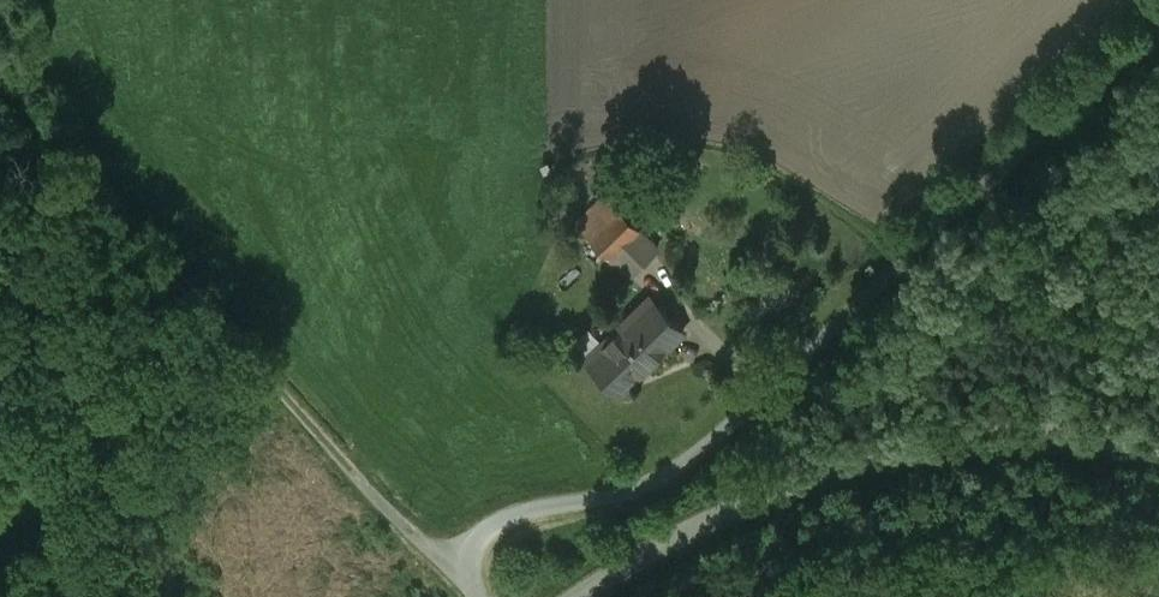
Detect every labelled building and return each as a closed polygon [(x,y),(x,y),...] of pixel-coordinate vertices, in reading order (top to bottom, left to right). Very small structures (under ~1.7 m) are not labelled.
[(610,187),(575,220),(632,281),(667,248),(610,187)] [(579,350),(622,396),(690,333),(647,287),(579,350)]
